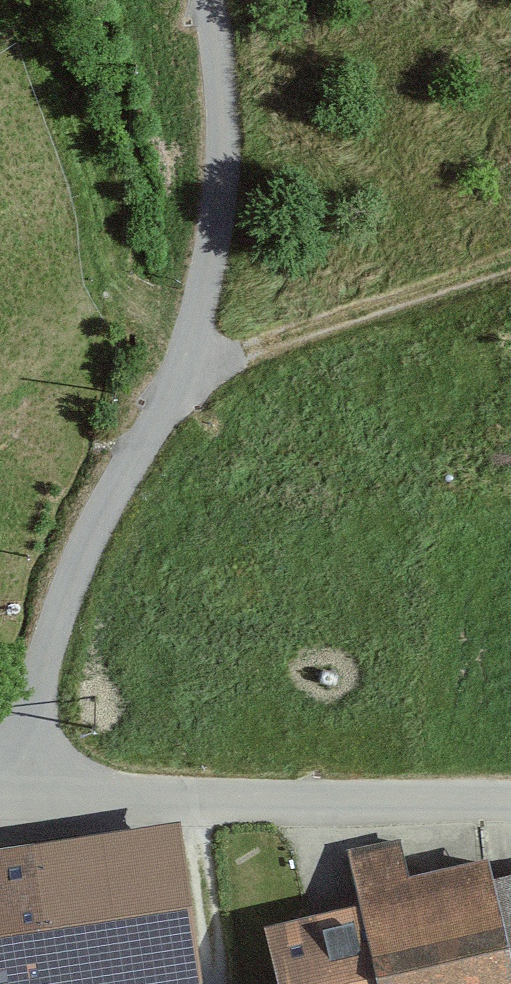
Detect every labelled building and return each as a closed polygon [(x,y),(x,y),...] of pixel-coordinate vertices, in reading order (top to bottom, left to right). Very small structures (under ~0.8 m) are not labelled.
[(248,925),(260,983),(510,983),(510,837),(407,858),(397,811),(318,827),(334,907),(248,925)] [(0,840),(0,983),(156,983),(186,980),(162,817),(0,840)]
